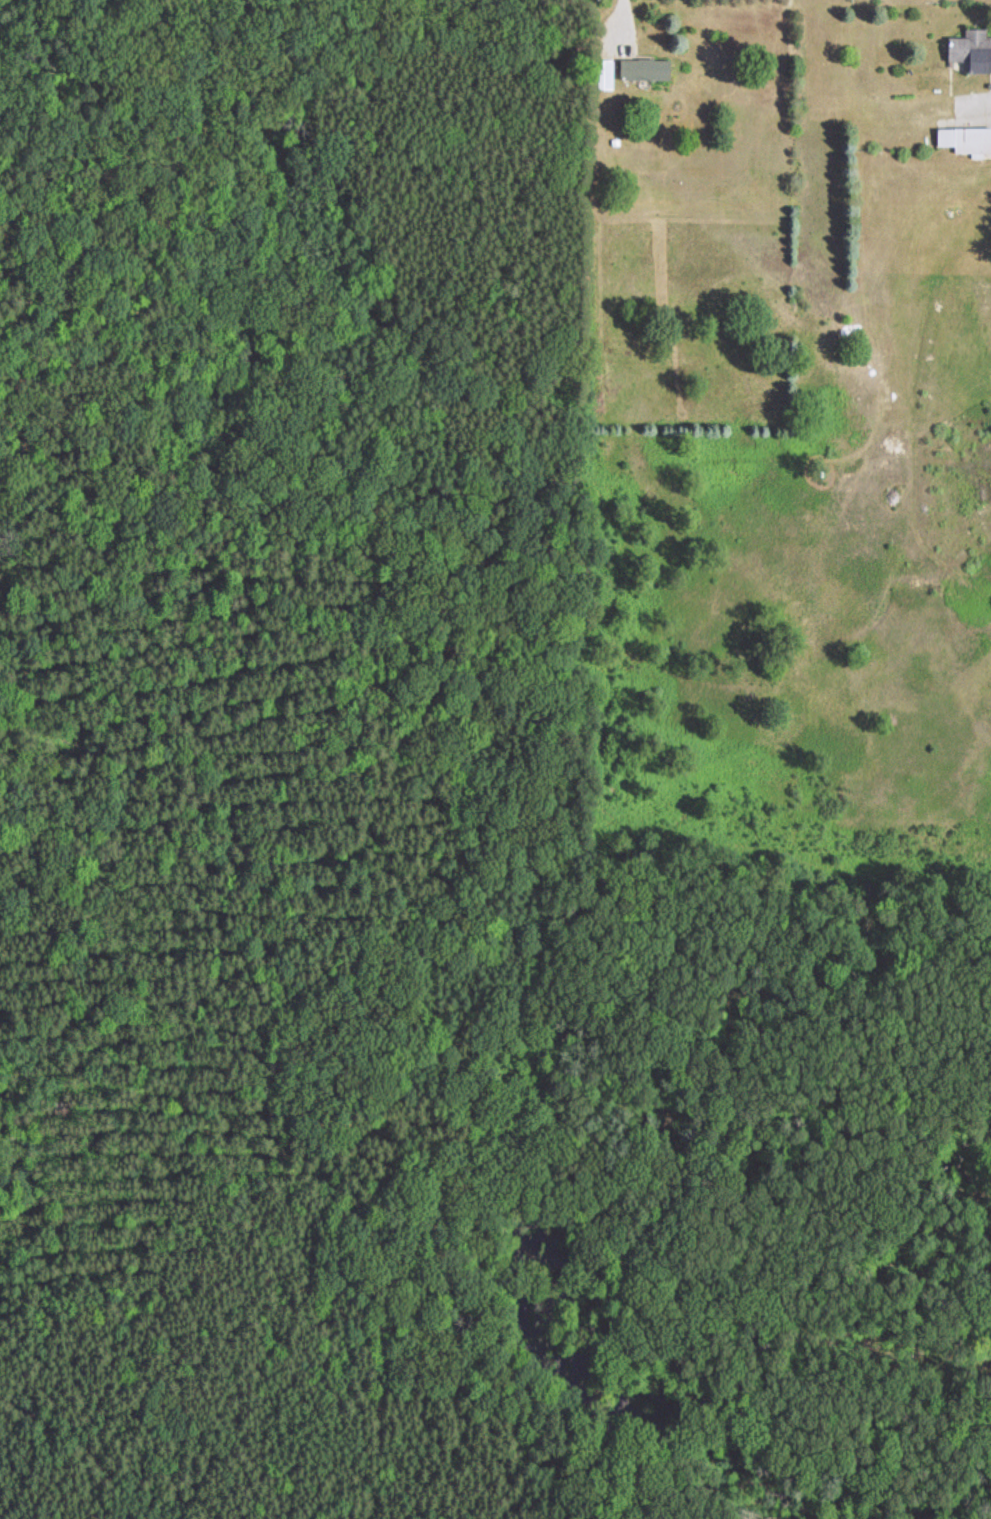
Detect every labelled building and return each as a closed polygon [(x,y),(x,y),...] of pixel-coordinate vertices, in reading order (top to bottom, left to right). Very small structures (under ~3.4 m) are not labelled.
[(990,73),(990,37),(989,37),(989,28),(968,29),(968,37),(952,37),(952,65),(974,65),(974,74),(990,73)] [(673,80),(673,59),(621,59),(621,80),(673,80)] [(990,155),(990,128),(942,128),(942,148),(959,148),(959,155),(990,155)]
